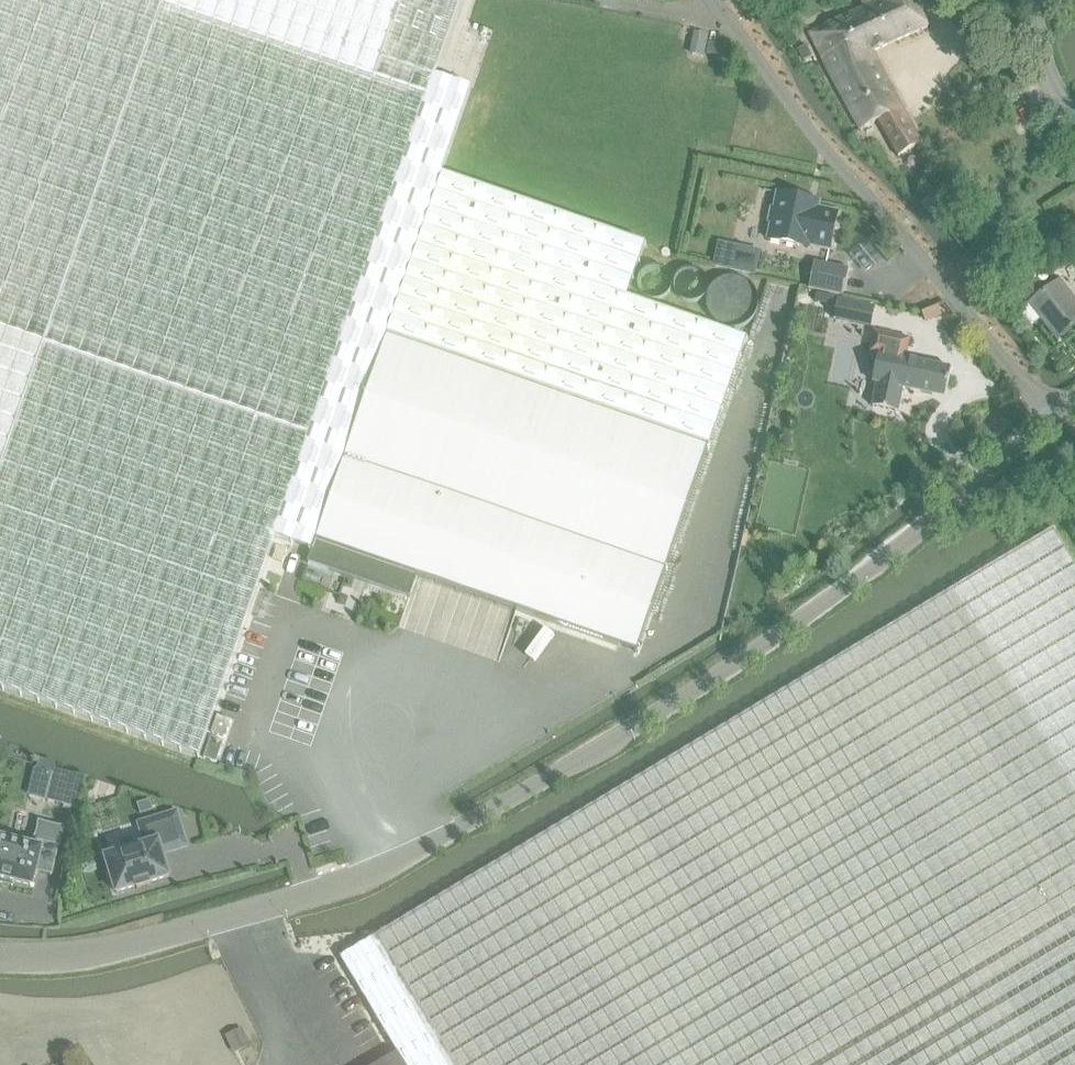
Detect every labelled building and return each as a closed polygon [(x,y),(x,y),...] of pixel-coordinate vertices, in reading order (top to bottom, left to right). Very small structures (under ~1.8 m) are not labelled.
[(627,299),(645,245),(442,175),(471,90),(436,77),(443,57),(463,0),(0,0),(0,689),(200,758),(276,538),(312,552),(308,563),(410,598),(417,578),(637,654),(663,581),(746,340),(627,299)] [(829,73),(871,52),(873,55),(925,29),(913,0),(865,0),(859,3),(863,12),(810,35),(829,73)] [(708,36),(694,33),(690,55),(704,58),(708,36)] [(709,43),(707,54),(722,57),(724,46),(709,43)] [(806,47),(797,51),(803,62),(812,58),(806,47)] [(919,146),(873,55),(871,52),(829,73),(858,132),(876,123),(896,158),(919,146)] [(772,211),(768,226),(770,226),(766,243),(812,252),(812,250),(829,254),(838,215),(806,208),(807,201),(778,195),(774,211),(772,211)] [(1056,234),(1045,238),(1051,251),(1061,246),(1056,234)] [(718,242),(713,268),(729,271),(756,277),(761,252),(718,242)] [(847,270),(814,264),(809,291),(842,297),(847,270)] [(1074,328),(1074,309),(1067,299),(1070,297),(1059,283),(1042,296),(1035,287),(1024,295),(1031,305),(1030,306),(1058,342),(1074,328)] [(817,294),(815,303),(832,307),(834,297),(817,294)] [(838,300),(834,320),(871,328),(875,308),(838,300)] [(939,308),(922,314),(926,323),(942,317),(939,308)] [(900,408),(905,385),(949,394),(955,366),(908,356),(912,336),(877,328),(872,350),(881,352),(875,378),(880,379),(875,403),(900,408)] [(1051,533),(343,959),(408,1064),(1074,1064),(1074,573),(1051,533)] [(219,717),(212,734),(226,739),(232,722),(219,717)] [(212,739),(205,759),(217,764),(224,743),(212,739)] [(54,775),(47,801),(78,809),(86,779),(55,771),(54,775)] [(150,801),(138,805),(141,815),(153,811),(150,801)] [(146,846),(106,858),(117,894),(137,888),(137,891),(151,887),(150,884),(169,878),(162,855),(187,848),(177,814),(140,825),(146,846)] [(34,888),(37,872),(52,876),(60,846),(60,847),(65,829),(40,823),(34,846),(10,840),(7,837),(0,835),(0,880),(34,888)] [(69,829),(61,861),(68,862),(76,831),(69,829)]
